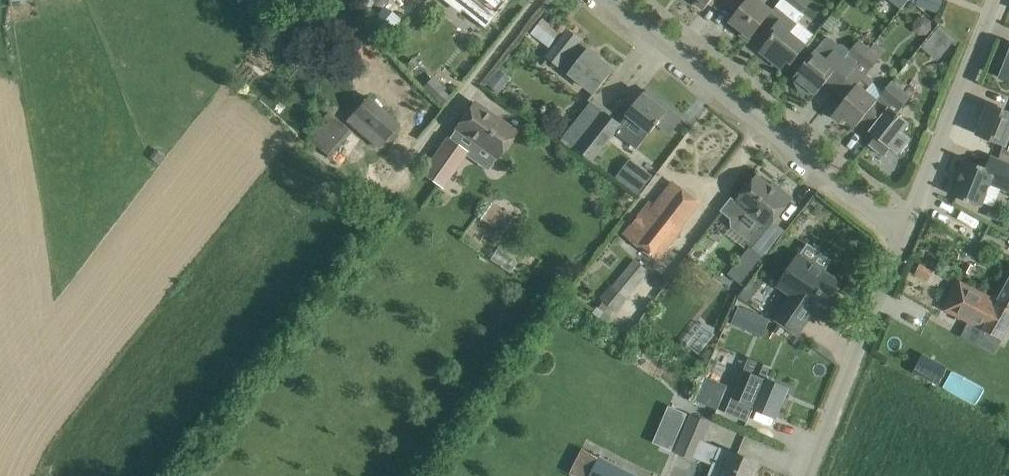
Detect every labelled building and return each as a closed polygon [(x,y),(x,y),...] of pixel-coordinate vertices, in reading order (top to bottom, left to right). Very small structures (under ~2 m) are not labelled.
[(331,5),(341,13),(351,0),(350,0),(335,0),(331,5)] [(486,28),(498,12),(494,10),(502,0),(451,0),(486,28)] [(696,2),(705,9),(712,0),(698,0),(696,2)] [(726,2),(738,12),(731,21),(752,37),(773,10),(764,3),(766,0),(727,0),(726,2)] [(782,1),(800,15),(803,11),(810,2),(808,0),(782,0),(782,1)] [(944,0),(919,0),(917,5),(939,13),(944,0)] [(785,14),(770,33),(773,35),(761,52),(774,62),(775,60),(783,67),(788,61),(792,64),(807,44),(791,31),(796,23),(785,14)] [(390,33),(396,24),(385,15),(370,36),(385,48),(394,37),(390,33)] [(546,46),(557,31),(539,17),(528,32),(546,46)] [(955,37),(941,25),(922,47),(936,59),(955,37)] [(571,73),(596,92),(614,69),(600,58),(601,56),(590,48),(588,50),(579,43),(581,39),(569,29),(548,56),(560,66),(562,64),(571,72),(571,73)] [(817,49),(795,77),(797,79),(795,81),(795,82),(795,83),(796,84),(797,86),(798,87),(799,89),(800,90),(801,91),(802,92),(803,92),(805,93),(806,94),(807,94),(809,94),(810,95),(811,95),(812,95),(814,92),(817,94),(832,75),(842,83),(860,60),(871,48),(860,40),(851,51),(843,44),(839,44),(832,38),(829,38),(825,39),(820,45),(817,49)] [(348,54),(367,69),(377,56),(359,41),(348,54)] [(875,81),(867,75),(886,50),(878,43),(873,49),(871,48),(860,60),(842,83),(837,90),(847,98),(833,115),(842,122),(845,117),(857,127),(860,122),(878,100),(867,91),(875,81)] [(1001,77),(1008,80),(1008,56),(1001,77)] [(433,76),(423,88),(436,99),(446,88),(433,76)] [(878,100),(860,122),(871,130),(871,131),(877,136),(870,145),(884,156),(891,147),(900,154),(912,139),(903,132),(910,123),(898,113),(911,96),(893,81),(878,100)] [(669,134),(682,118),(664,104),(661,107),(644,93),(628,114),(621,124),(605,112),(576,148),(577,149),(593,162),(616,133),(637,150),(649,134),(650,135),(658,125),(669,134)] [(399,123),(384,110),(367,96),(347,120),(364,135),(371,127),(385,139),(399,123)] [(576,148),(605,112),(592,101),(561,141),(575,151),(577,149),(576,148)] [(515,130),(491,113),(474,102),(456,128),(496,156),(515,130)] [(990,104),(978,134),(1005,144),(1002,151),(1008,154),(1008,111),(990,104)] [(328,155),(349,130),(328,113),(306,138),(328,155)] [(467,151),(465,150),(448,138),(424,173),(442,186),(467,151)] [(991,156),(991,157),(994,158),(990,168),(968,160),(954,195),(982,206),(991,183),(1008,190),(1008,163),(991,156)] [(622,176),(618,181),(638,195),(653,175),(642,167),(631,182),(622,176)] [(732,197),(722,210),(731,218),(731,227),(767,255),(787,231),(774,222),(793,198),(782,189),(780,192),(758,174),(737,200),(732,197)] [(678,226),(688,214),(701,199),(677,178),(654,205),(651,202),(625,232),(656,259),(682,229),(678,226)] [(481,218),(502,232),(512,216),(492,203),(481,218)] [(819,313),(828,299),(840,281),(800,254),(789,270),(779,285),(792,294),(778,316),(800,330),(814,309),(819,313)] [(650,272),(635,260),(614,286),(611,284),(599,298),(617,312),(650,272)] [(975,266),(968,262),(964,271),(970,274),(975,266)] [(999,300),(958,279),(943,308),(984,329),(984,330),(1002,339),(1008,327),(1008,306),(999,301),(999,300)] [(999,300),(999,301),(1008,306),(1008,282),(999,300)] [(748,303),(758,289),(749,283),(739,296),(748,303)] [(739,308),(733,324),(744,328),(750,313),(739,308)] [(923,354),(914,372),(933,382),(942,363),(923,354)] [(745,370),(727,413),(748,422),(754,407),(758,409),(776,416),(788,388),(770,380),(766,379),(745,370)] [(703,382),(696,400),(718,410),(726,392),(703,382)] [(669,406),(654,443),(672,451),(688,414),(669,406)] [(693,415),(678,455),(696,462),(697,458),(713,464),(708,474),(712,475),(751,475),(757,462),(735,453),(734,454),(704,441),(711,423),(693,415)] [(600,455),(590,475),(641,475),(600,455)]
